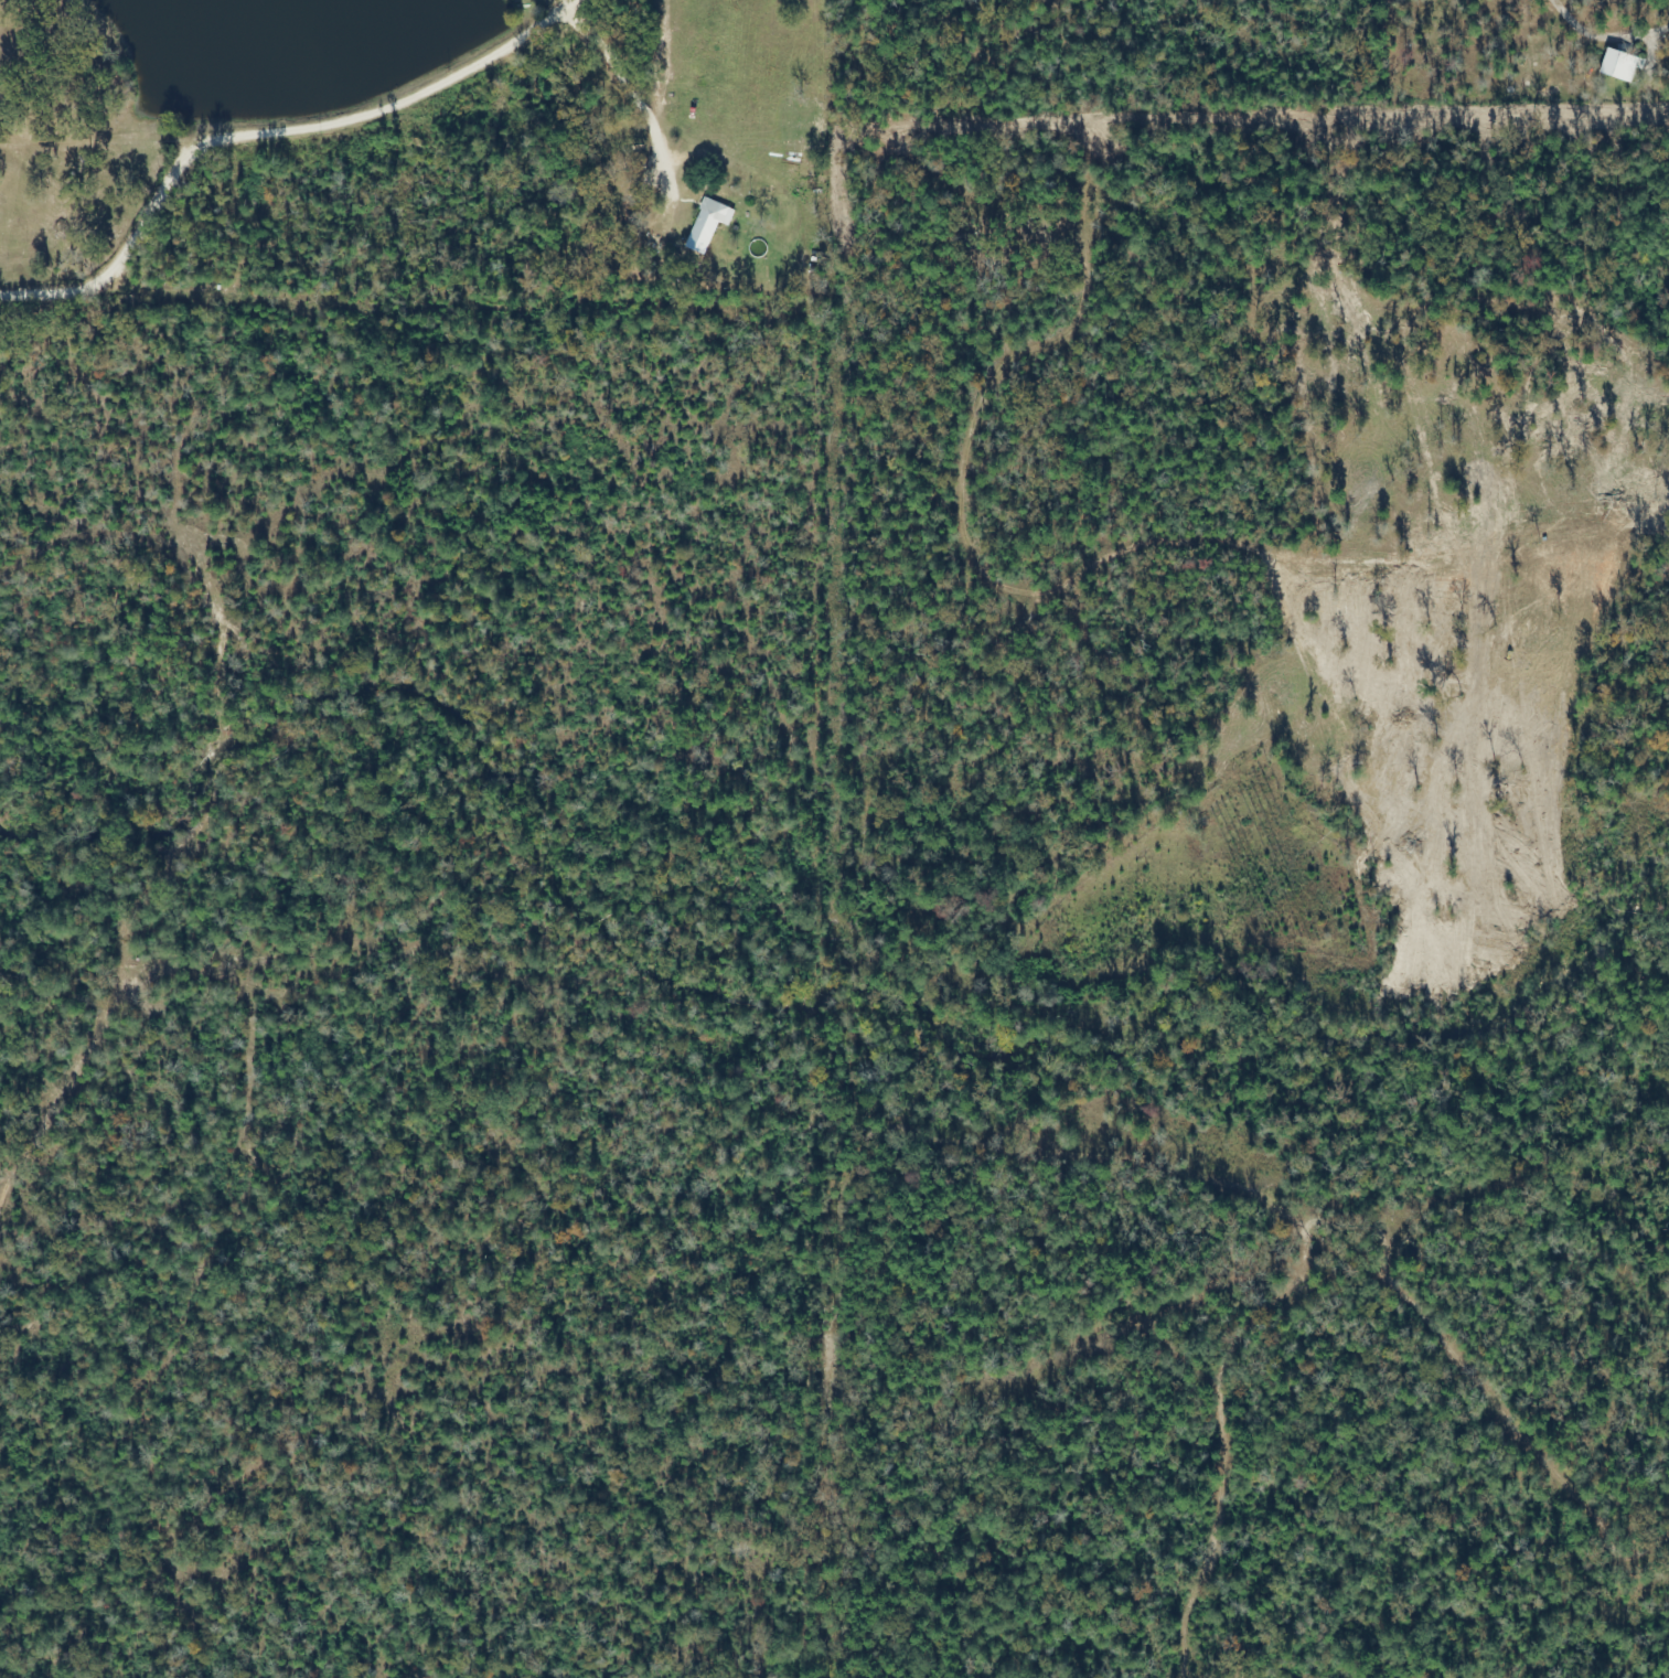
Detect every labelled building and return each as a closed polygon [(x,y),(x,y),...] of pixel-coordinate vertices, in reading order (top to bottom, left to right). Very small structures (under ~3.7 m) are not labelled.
[(1632,84),(1641,58),(1610,47),(1601,73),(1632,84)] [(727,207),(706,198),(686,247),(707,256),(727,207)]
